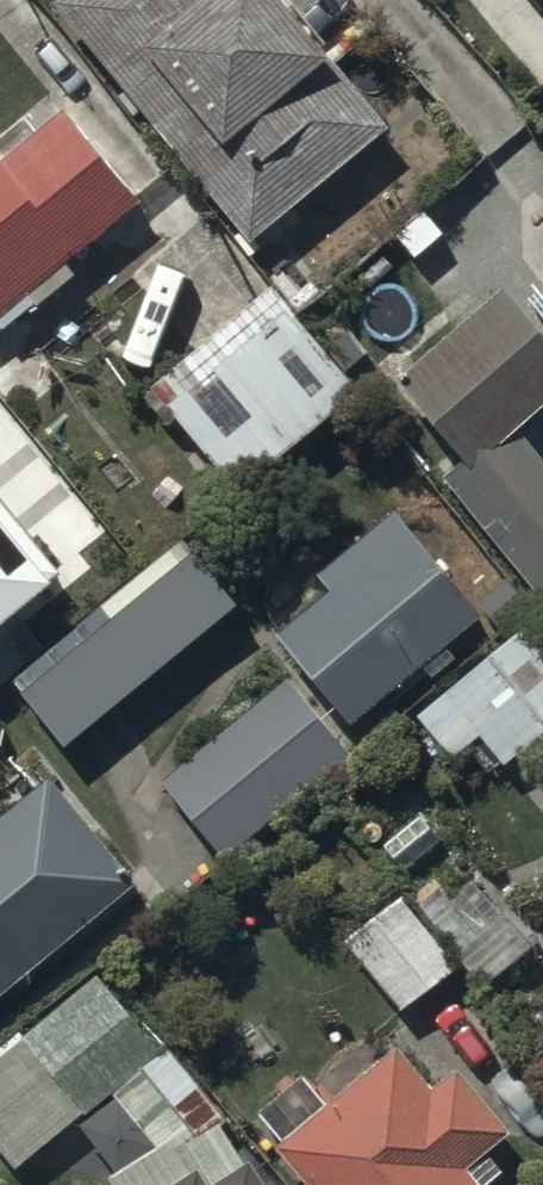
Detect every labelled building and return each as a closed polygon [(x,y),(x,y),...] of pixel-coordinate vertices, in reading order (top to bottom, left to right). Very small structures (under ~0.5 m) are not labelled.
[(288,10),(280,0),(59,0),(53,5),(152,124),(288,10)] [(388,129),(288,10),(152,124),(252,243),(388,129)] [(0,153),(0,306),(135,195),(60,104),(0,153)] [(505,284),(391,381),(462,465),(446,478),(542,592),(542,456),(524,433),(542,416),(542,328),(505,284)] [(358,396),(271,292),(144,398),(232,502),(358,396)] [(315,568),(329,585),(276,629),(348,716),(478,608),(391,504),(315,568)] [(0,520),(0,633),(55,587),(0,520)] [(9,675),(61,738),(233,597),(181,534),(9,675)] [(536,729),(542,723),(542,629),(530,614),(413,711),(450,754),(478,731),(501,758),(536,729)] [(222,852),(349,749),(286,672),(159,775),(222,852)] [(135,878),(46,769),(0,806),(0,987),(135,878)] [(401,1006),(456,960),(396,889),(341,935),(401,1006)] [(94,969),(0,1047),(0,1139),(16,1158),(78,1107),(81,1111),(158,1046),(94,969)] [(309,1184),(484,1184),(466,1163),(509,1127),(455,1063),(429,1084),(394,1041),(273,1142),(309,1184)] [(153,1141),(112,1098),(71,1137),(111,1180),(153,1141)] [(246,1158),(206,1183),(193,1162),(157,1184),(264,1184),(246,1158)]
